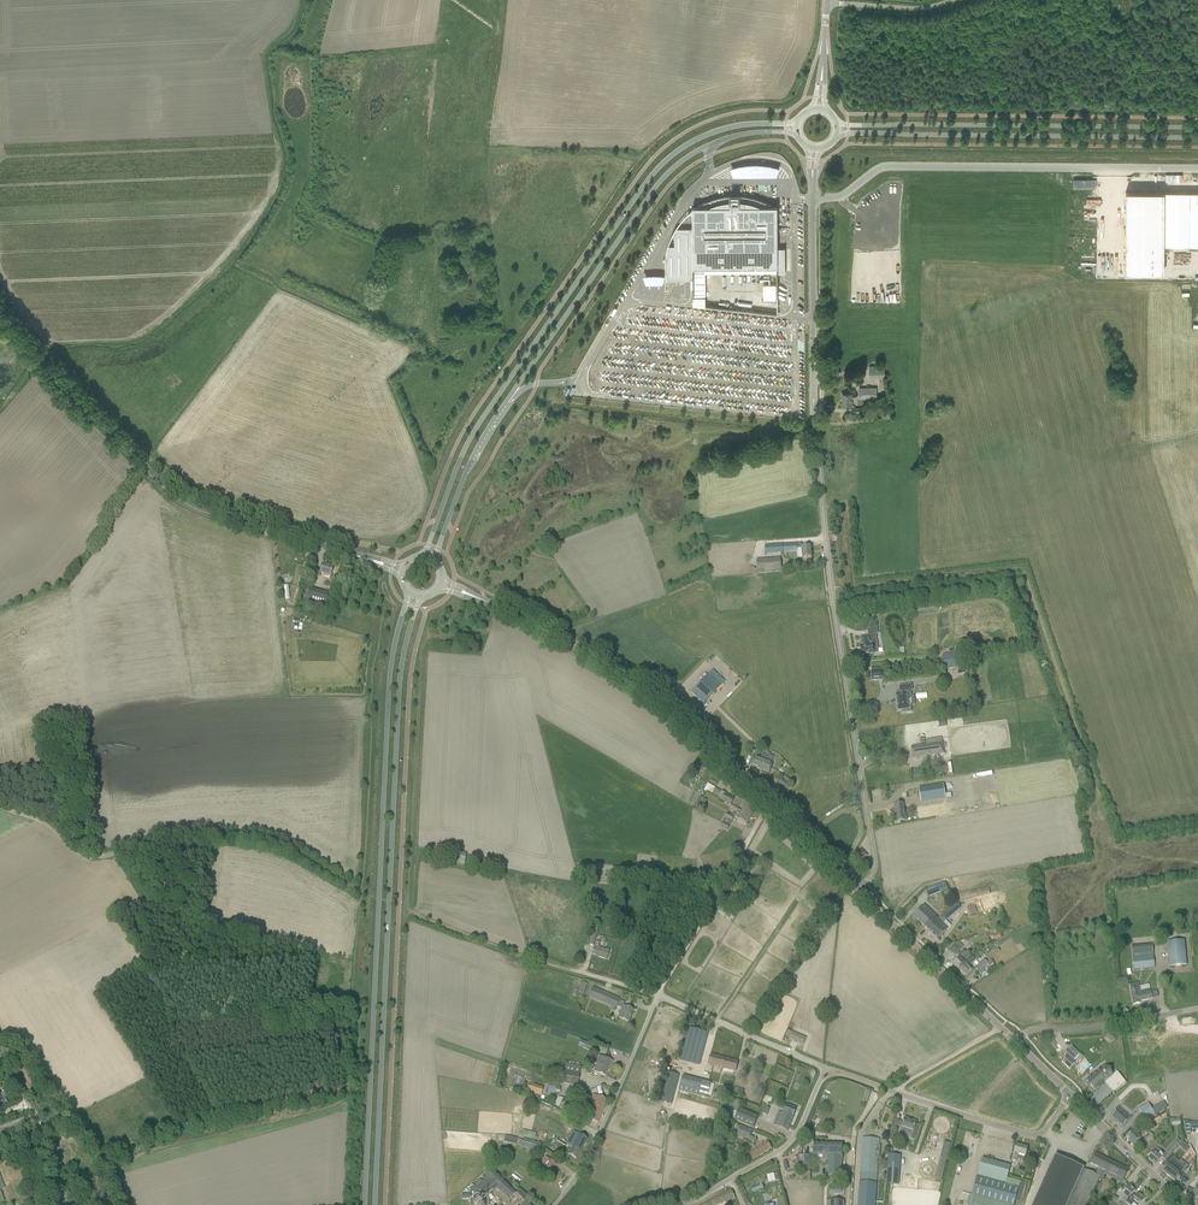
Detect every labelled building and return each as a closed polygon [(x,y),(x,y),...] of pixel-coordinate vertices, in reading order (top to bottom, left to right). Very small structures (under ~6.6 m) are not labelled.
[(1125,272),(1164,273),(1164,245),(1197,246),(1197,192),(1126,191),(1125,272)] [(689,213),(688,213),(689,214),(692,214),(693,228),(676,228),(675,230),(673,232),(672,234),(673,235),(675,235),(674,246),(669,246),(668,246),(668,247),(666,254),(666,260),(665,266),(666,273),(666,275),(667,278),(667,280),(668,280),(668,279),(693,279),(693,273),(705,273),(705,267),(771,267),(771,273),(777,273),(778,273),(784,273),(785,273),(785,248),(784,248),(777,248),(777,235),(777,227),(777,221),(777,210),(778,211),(779,210),(778,210),(778,209),(777,209),(777,206),(773,206),(772,206),(767,203),(762,200),(757,198),(751,197),(746,196),(740,195),(739,195),(739,194),(731,194),(731,195),(730,195),(724,196),(718,197),(713,199),(707,201),(702,203),(697,206),(692,206),(692,210),(691,211),(690,212),(689,213)] [(765,284),(766,299),(779,299),(779,284),(765,284)] [(868,377),(887,377),(887,365),(869,366),(870,373),(867,373),(868,377)] [(866,399),(877,399),(877,387),(865,388),(859,388),(860,399),(866,399)] [(852,398),(857,398),(857,394),(843,394),(843,407),(852,406),(852,398)] [(810,546),(802,547),(801,543),(796,543),(782,544),(783,553),(797,552),(797,548),(801,547),(802,559),(811,558),(810,546)] [(763,553),(779,551),(779,545),(762,546),(763,553)] [(757,574),(781,572),(780,558),(756,560),(757,574)] [(330,576),(333,568),(322,564),(320,573),(330,576)] [(311,604),(315,590),(309,588),(305,603),(311,604)] [(877,644),(875,636),(869,637),(868,636),(860,638),(861,646),(860,646),(860,650),(859,651),(860,654),(861,654),(861,656),(873,654),(872,645),(877,644)] [(943,662),(951,661),(952,661),(952,654),(942,655),(943,662)] [(961,667),(960,660),(952,661),(951,661),(952,668),(961,667)] [(871,680),(882,680),(882,670),(871,671),(871,675),(871,676),(871,680)] [(703,704),(721,685),(709,674),(691,692),(703,704)] [(912,691),(911,685),(899,687),(900,693),(896,694),(898,711),(901,710),(902,713),(911,712),(911,705),(909,705),(908,698),(912,697),(911,691),(912,691)] [(943,743),(942,743),(941,738),(926,740),(926,745),(911,747),(913,758),(944,754),(943,743)] [(761,758),(753,755),(749,766),(769,773),(773,763),(761,758)] [(789,786),(791,783),(783,776),(781,778),(782,779),(779,782),(785,788),(788,785),(789,786)] [(951,794),(945,794),(943,785),(919,788),(921,803),(946,799),(946,798),(951,797),(951,794)] [(734,798),(725,794),(725,793),(721,800),(730,805),(734,798)] [(703,810),(707,800),(701,798),(698,808),(703,810)] [(751,816),(755,808),(745,803),(741,811),(751,816)] [(896,822),(906,821),(903,803),(894,805),(896,822)] [(918,816),(938,812),(937,806),(917,810),(918,816)] [(747,824),(751,816),(741,811),(737,819),(747,824)] [(731,822),(734,817),(727,813),(724,818),(731,822)] [(859,864),(867,856),(861,850),(853,859),(859,864)] [(465,863),(466,856),(459,855),(457,864),(460,864),(460,862),(465,863)] [(928,896),(947,889),(944,881),(938,883),(939,885),(926,890),(928,896)] [(982,896),(990,894),(988,887),(980,889),(982,896)] [(943,923),(960,908),(956,903),(938,919),(937,917),(931,923),(930,922),(925,927),(938,939),(949,928),(943,923)] [(937,917),(928,909),(924,905),(913,916),(925,927),(930,922),(931,923),(937,917)] [(968,908),(970,915),(978,913),(976,905),(968,908)] [(1001,938),(999,933),(997,929),(994,930),(996,935),(992,936),(995,941),(1001,938)] [(1169,967),(1187,965),(1184,940),(1167,941),(1169,967)] [(596,955),(597,954),(599,955),(598,957),(607,959),(609,951),(598,948),(600,942),(596,941),(592,954),(596,955)] [(955,944),(949,950),(952,953),(955,955),(960,950),(960,949),(955,944)] [(964,961),(969,956),(963,951),(957,956),(959,958),(953,964),(958,969),(965,962),(971,956),(970,955),(964,961)] [(1133,970),(1154,968),(1153,955),(1132,956),(1133,970)] [(970,966),(975,960),(971,956),(965,962),(958,969),(965,976),(972,969),(970,966)] [(979,972),(988,963),(984,959),(975,968),(979,972)] [(583,994),(588,983),(583,982),(579,993),(583,994)] [(1139,983),(1129,985),(1130,990),(1133,1004),(1140,1003),(1139,1001),(1152,999),(1150,992),(1150,989),(1140,991),(1139,983)] [(619,999),(593,988),(589,998),(616,1009),(619,999)] [(628,1022),(633,1010),(623,1006),(619,1018),(628,1022)] [(698,1065),(707,1033),(687,1028),(679,1060),(698,1065)] [(792,1032),(791,1033),(788,1031),(785,1037),(789,1039),(803,1045),(806,1038),(792,1032)] [(592,1051),(594,1044),(581,1040),(579,1047),(592,1051)] [(1067,1056),(1062,1062),(1070,1070),(1075,1064),(1076,1065),(1082,1058),(1078,1055),(1076,1058),(1068,1050),(1064,1053),(1067,1056)] [(736,1072),(738,1062),(710,1055),(708,1065),(736,1072)] [(609,1069),(612,1061),(599,1056),(596,1064),(598,1064),(595,1072),(593,1071),(593,1072),(605,1076),(608,1069),(609,1069)] [(1089,1079),(1087,1080),(1094,1090),(1099,1086),(1099,1087),(1100,1087),(1101,1086),(1102,1085),(1103,1085),(1102,1084),(1103,1083),(1104,1082),(1109,1088),(1115,1082),(1120,1088),(1126,1083),(1117,1071),(1113,1075),(1112,1075),(1111,1076),(1108,1079),(1106,1076),(1105,1075),(1105,1074),(1104,1073),(1103,1073),(1101,1069),(1099,1071),(1099,1070),(1098,1071),(1099,1071),(1098,1071),(1097,1072),(1095,1074),(1090,1078),(1090,1077),(1090,1078),(1089,1079),(1089,1078),(1088,1079),(1089,1079)] [(656,1070),(653,1081),(660,1083),(663,1072),(656,1070)] [(562,1083),(562,1084),(577,1086),(579,1074),(565,1071),(563,1083),(562,1083)] [(679,1075),(672,1073),(667,1072),(659,1101),(672,1104),(679,1075)] [(711,1083),(702,1080),(698,1095),(707,1098),(711,1083)] [(1146,1083),(1130,1090),(1128,1084),(1116,1089),(1119,1097),(1132,1091),(1134,1097),(1139,1095),(1140,1098),(1146,1096),(1145,1092),(1149,1090),(1146,1083)] [(543,1088),(537,1086),(529,1084),(527,1091),(541,1095),(543,1088)] [(548,1086),(547,1093),(555,1094),(555,1092),(556,1087),(548,1086)] [(16,1098),(14,1094),(0,1101),(0,1107),(16,1098)] [(606,1100),(594,1095),(592,1098),(596,1099),(594,1105),(590,1104),(588,1109),(601,1114),(606,1100)] [(563,1099),(558,1107),(573,1115),(577,1117),(579,1112),(576,1110),(578,1106),(563,1098),(563,1099)] [(1145,1118),(1154,1112),(1148,1103),(1138,1109),(1145,1118)] [(787,1131),(797,1109),(786,1104),(782,1113),(779,1112),(773,1125),(787,1131)] [(753,1128),(758,1116),(739,1108),(734,1120),(753,1128)] [(1119,1108),(1112,1117),(1123,1127),(1130,1118),(1119,1108)] [(601,1114),(588,1109),(584,1118),(597,1123),(601,1114)] [(25,1130),(22,1124),(32,1121),(30,1117),(3,1126),(0,1126),(0,1139),(25,1130)] [(893,1127),(888,1140),(896,1143),(900,1130),(917,1136),(921,1126),(916,1124),(917,1122),(905,1118),(903,1122),(896,1120),(893,1127)] [(1170,1127),(1180,1124),(1178,1118),(1169,1121),(1170,1127)] [(165,1132),(173,1128),(168,1120),(161,1124),(165,1132)] [(1154,1126),(1153,1123),(1151,1121),(1143,1125),(1146,1130),(1154,1126)] [(752,1131),(747,1128),(738,1125),(735,1130),(738,1131),(736,1135),(752,1142),(754,1137),(750,1136),(752,1131)] [(1134,1130),(1126,1138),(1133,1145),(1137,1141),(1141,1138),(1136,1133),(1139,1129),(1135,1125),(1132,1128),(1134,1130)] [(576,1159),(587,1139),(573,1131),(566,1145),(571,1148),(568,1154),(576,1159)] [(1146,1143),(1153,1135),(1150,1132),(1143,1139),(1146,1143)] [(516,1145),(517,1137),(505,1135),(503,1143),(516,1145)] [(879,1139),(862,1138),(857,1204),(875,1204),(878,1158),(880,1158),(880,1145),(879,1145),(879,1139)] [(541,1146),(534,1142),(524,1140),(522,1148),(531,1150),(536,1153),(541,1146)] [(751,1161),(771,1149),(767,1141),(746,1154),(751,1161)] [(1175,1142),(1166,1152),(1170,1155),(1178,1145),(1175,1142)] [(843,1175),(842,1143),(813,1143),(813,1155),(813,1158),(817,1158),(817,1160),(828,1160),(829,1175),(843,1175)] [(1016,1144),(1012,1161),(1016,1162),(1017,1158),(1024,1160),(1025,1156),(1028,1148),(1016,1144)] [(1164,1154),(1157,1148),(1148,1159),(1155,1165),(1164,1154)] [(939,1153),(933,1180),(941,1182),(948,1155),(939,1153)] [(1123,1180),(1128,1170),(1095,1153),(1090,1163),(1106,1171),(1105,1174),(1112,1178),(1113,1175),(1123,1180)] [(888,1154),(886,1184),(898,1185),(900,1155),(888,1154)] [(1083,1169),(1055,1156),(1032,1204),(1087,1204),(1099,1176),(1084,1169),(1083,1169)] [(539,1169),(536,1172),(543,1178),(544,1176),(545,1174),(547,1176),(555,1165),(550,1162),(548,1159),(545,1157),(537,1168),(539,1169)] [(1007,1177),(1010,1166),(982,1158),(977,1176),(1005,1184),(1007,1177)] [(1178,1177),(1180,1175),(1179,1175),(1181,1172),(1184,1169),(1172,1159),(1162,1171),(1175,1181),(1178,1177)] [(1185,1172),(1188,1169),(1186,1167),(1184,1169),(1181,1172),(1179,1175),(1180,1175),(1175,1181),(1183,1188),(1185,1186),(1187,1188),(1196,1177),(1191,1174),(1188,1178),(1183,1174),(1185,1171),(1185,1172)] [(477,1187),(476,1188),(479,1190),(486,1198),(496,1187),(509,1200),(516,1193),(510,1187),(493,1170),(486,1177),(484,1180),(482,1182),(477,1187)] [(50,1183),(68,1204),(80,1204),(57,1177),(50,1183)] [(1019,1187),(1021,1181),(1007,1177),(1005,1184),(1019,1187)] [(711,1200),(713,1204),(717,1204),(727,1201),(728,1204),(741,1198),(741,1199),(748,1196),(747,1192),(747,1191),(746,1191),(743,1183),(736,1186),(736,1187),(735,1187),(734,1187),(732,1188),(731,1189),(731,1190),(711,1200)] [(470,1189),(470,1190),(475,1194),(473,1194),(472,1198),(477,1198),(477,1200),(474,1202),(474,1204),(483,1204),(484,1203),(484,1202),(483,1201),(486,1198),(479,1190),(476,1188),(473,1185),(470,1189)] [(752,1194),(765,1189),(764,1185),(751,1190),(752,1194)] [(829,1185),(829,1194),(830,1194),(842,1195),(842,1185),(829,1185)] [(1118,1192),(1116,1194),(1121,1199),(1122,1198),(1125,1201),(1125,1202),(1135,1190),(1129,1185),(1124,1190),(1122,1188),(1122,1187),(1118,1192)] [(1135,1191),(1135,1190),(1125,1202),(1129,1204),(1132,1204),(1133,1204),(1135,1204),(1139,1204),(1145,1199),(1138,1193),(1134,1198),(1131,1195),(1135,1191)] [(972,1195),(969,1204),(1009,1204),(972,1195)]
